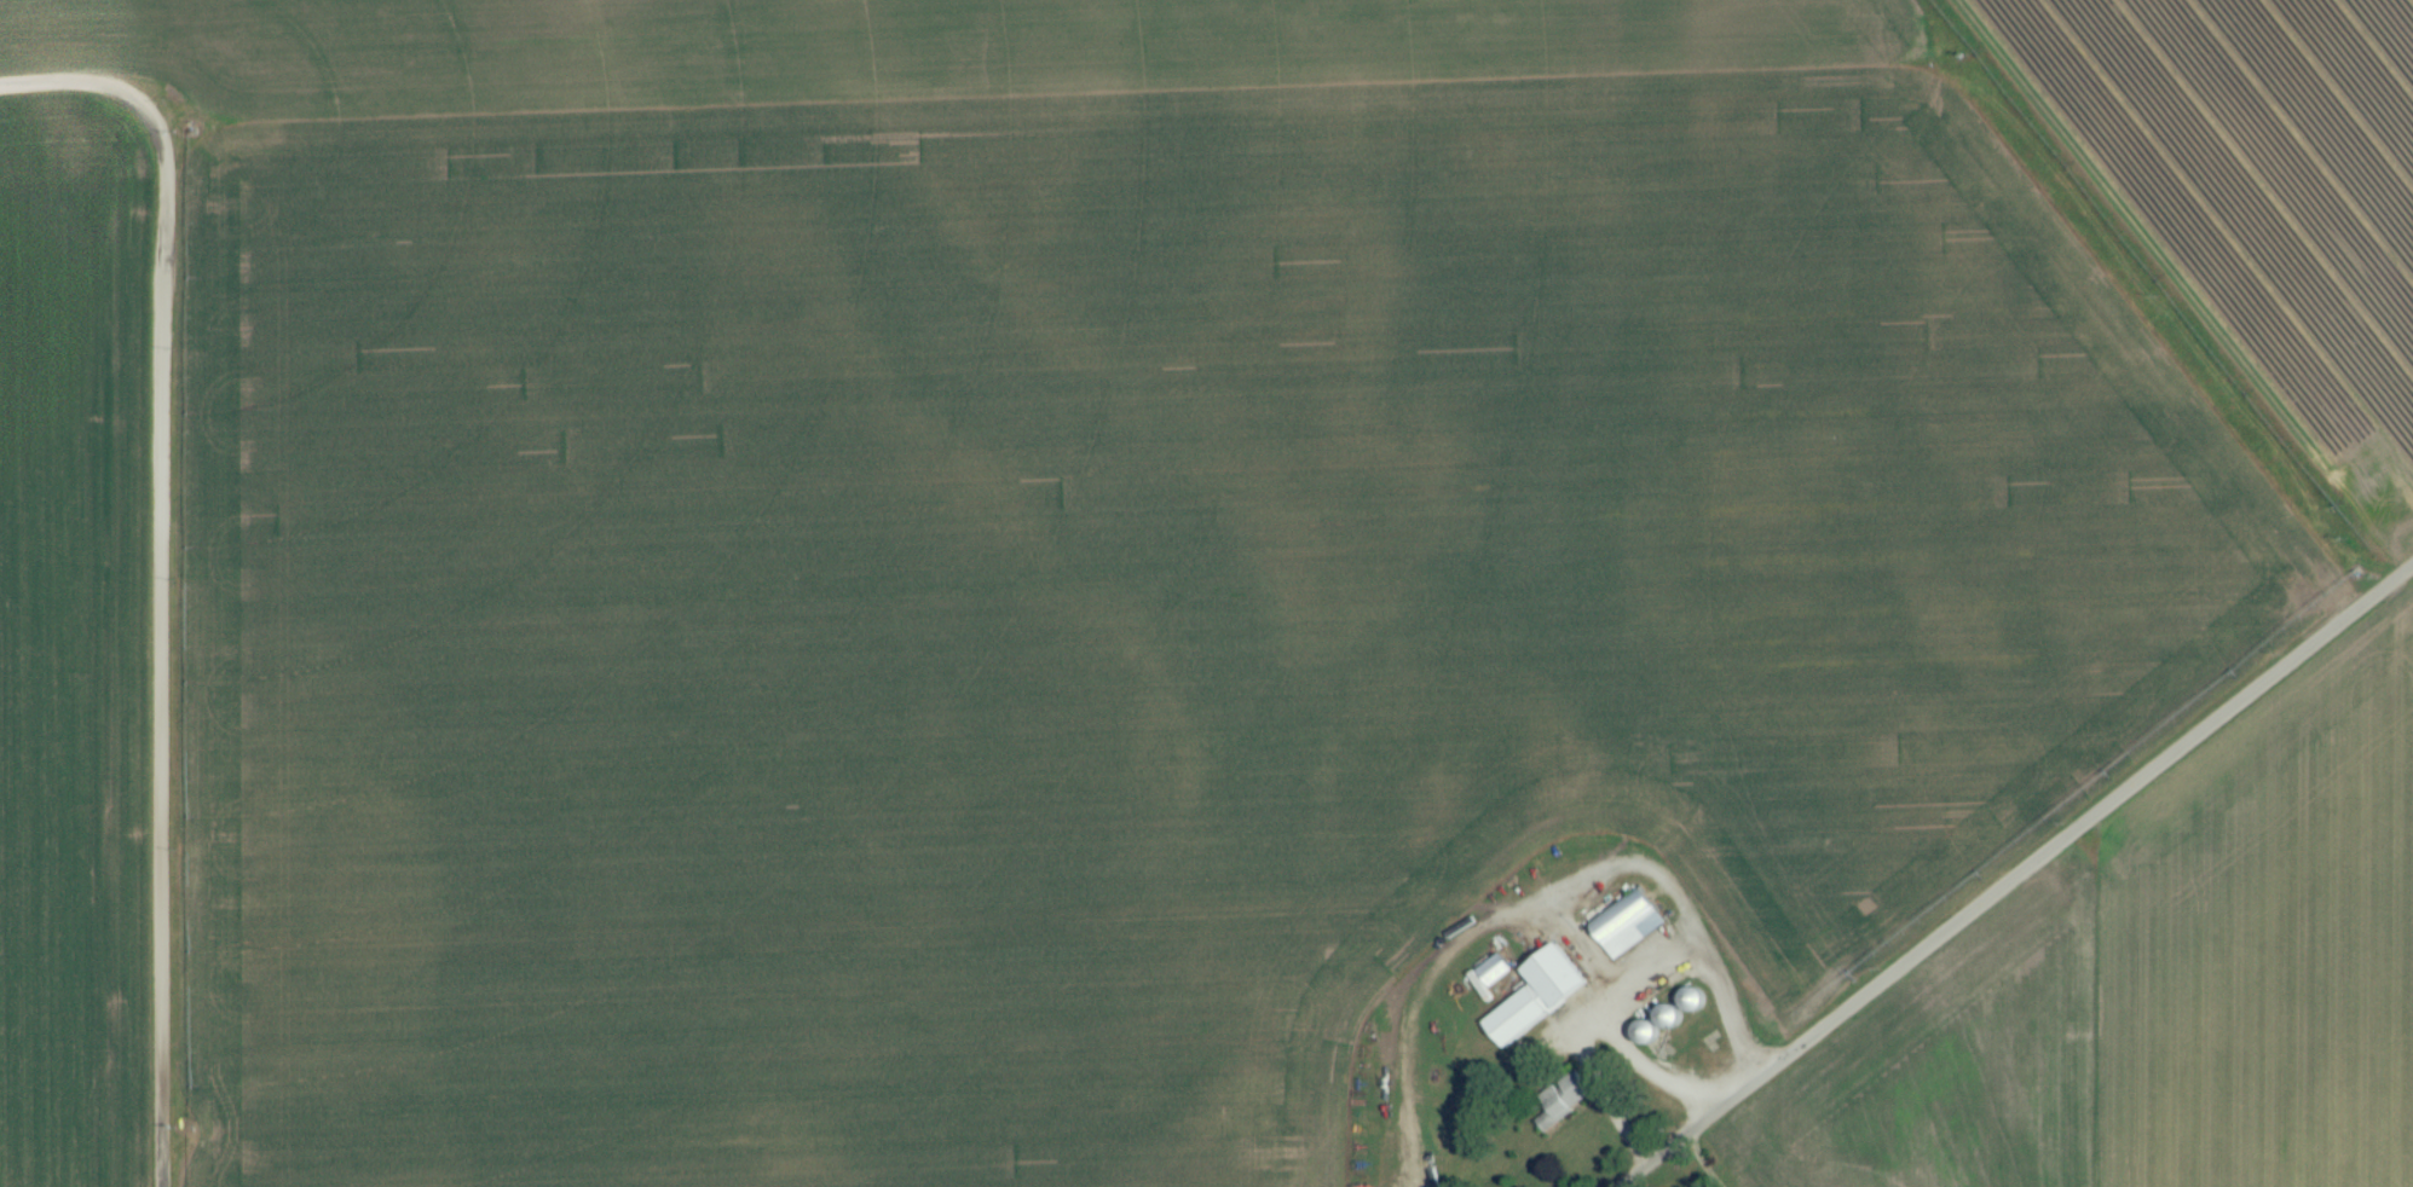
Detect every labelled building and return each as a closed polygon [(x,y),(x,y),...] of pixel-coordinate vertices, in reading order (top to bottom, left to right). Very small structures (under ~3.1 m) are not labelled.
[(1667,933),(1641,896),(1588,933),(1614,970),(1667,933)] [(1483,1031),(1502,1057),(1587,994),(1557,953),(1521,980),(1532,995),(1483,1031)] [(1539,1107),(1549,1120),(1536,1129),(1546,1142),(1595,1103),(1575,1079),(1539,1107)]
